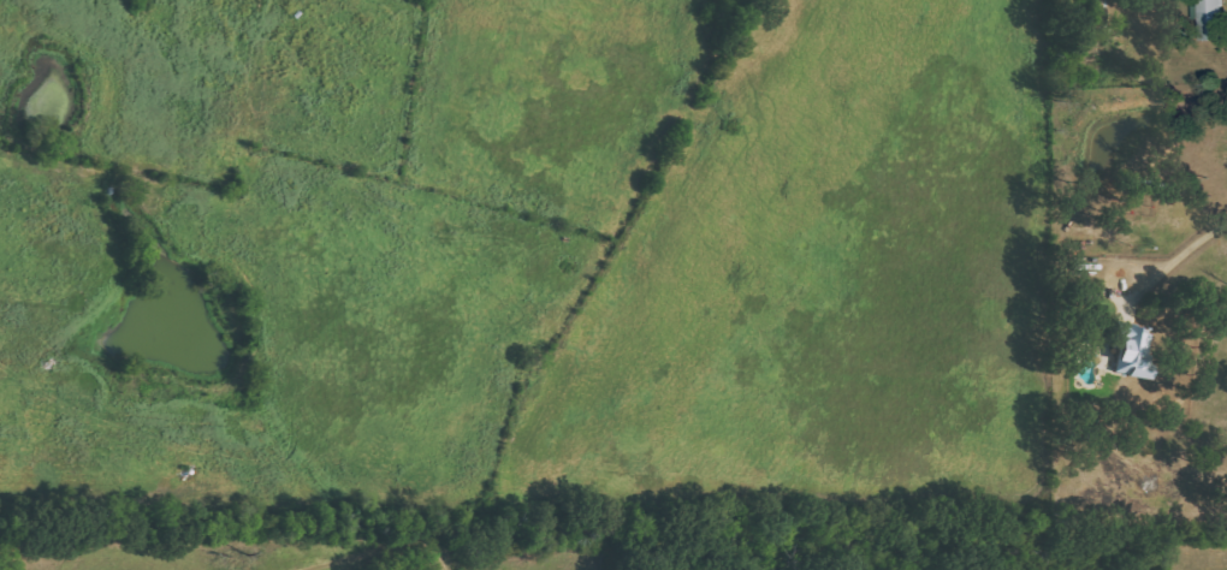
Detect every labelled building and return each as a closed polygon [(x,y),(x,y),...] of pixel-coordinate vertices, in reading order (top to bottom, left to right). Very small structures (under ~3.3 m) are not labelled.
[(1201,42),(1223,41),(1222,0),(1199,0),(1201,42)] [(1147,328),(1114,323),(1111,340),(1117,341),(1112,375),(1146,380),(1150,357),(1142,356),(1147,328)]
